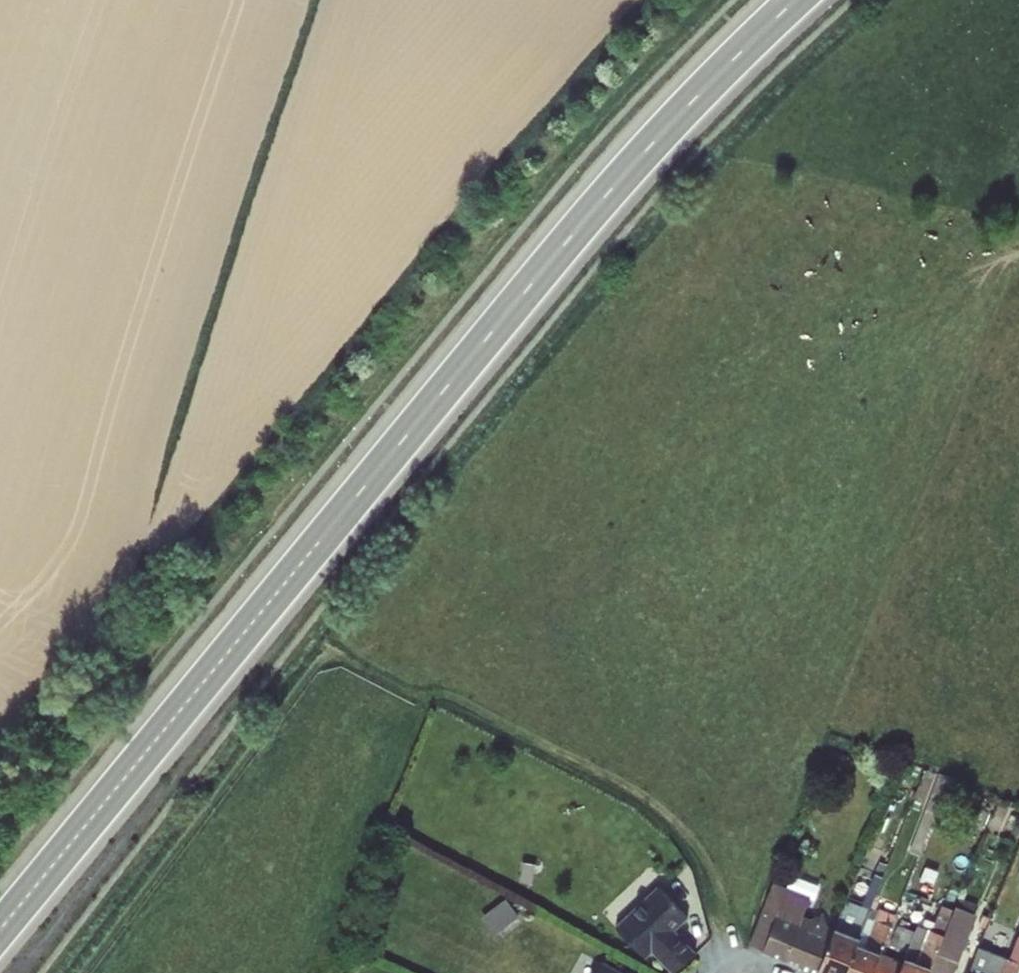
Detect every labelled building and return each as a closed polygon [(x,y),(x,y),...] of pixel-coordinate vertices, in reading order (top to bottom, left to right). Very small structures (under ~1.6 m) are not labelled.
[(537,860),(523,859),(522,879),(536,880),(537,860)] [(663,877),(613,916),(642,953),(655,948),(679,966),(699,950),(675,920),(689,909),(663,877)] [(754,942),(834,972),(1018,972),(1018,935),(1009,952),(980,943),(969,938),(976,913),(957,901),(944,927),(900,911),(873,904),(848,894),(832,930),(769,904),(754,942)] [(506,898),(481,916),(492,931),(517,914),(506,898)] [(595,956),(587,972),(632,972),(595,956)]
